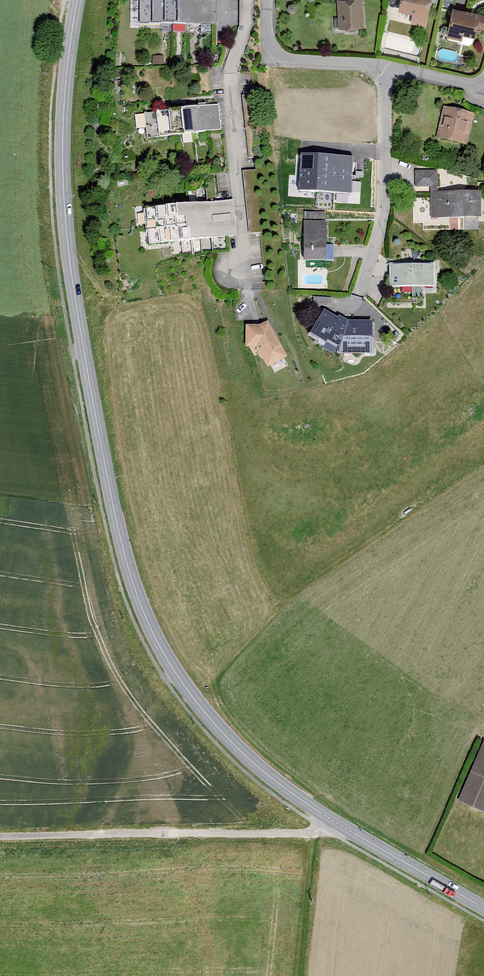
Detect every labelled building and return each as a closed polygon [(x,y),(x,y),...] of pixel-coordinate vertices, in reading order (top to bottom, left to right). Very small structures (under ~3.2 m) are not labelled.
[(214,25),(214,0),(133,0),(132,24),(214,25)] [(337,0),(339,30),(364,29),(362,0),(340,0),(337,0)] [(398,13),(412,16),(410,24),(426,28),(432,0),(401,0),(398,13)] [(453,9),(446,38),(462,42),(463,37),(476,40),(478,30),(483,32),(483,16),(453,9)] [(141,139),(220,130),(218,105),(138,113),(141,139)] [(436,136),(466,144),(474,114),(444,106),(436,136)] [(353,155),(301,152),(299,190),(351,193),(353,155)] [(254,170),(243,171),(246,201),(248,234),(260,233),(254,170)] [(436,170),(414,170),(414,186),(436,185),(436,170)] [(429,215),(478,215),(478,190),(429,190),(429,215)] [(141,244),(234,234),(231,198),(137,208),(141,244)] [(304,235),(304,264),(327,264),(327,222),(304,222),(304,235)] [(432,263),(388,263),(387,286),(432,286),(432,263)] [(330,297),(310,297),(311,305),(331,304),(330,297)] [(339,356),(372,358),(372,323),(348,323),(323,313),(310,337),(339,356)] [(267,366),(288,355),(268,318),(259,322),(246,323),(245,344),(256,346),(267,366)] [(482,741),(457,800),(483,812),(483,742),(482,741)]
